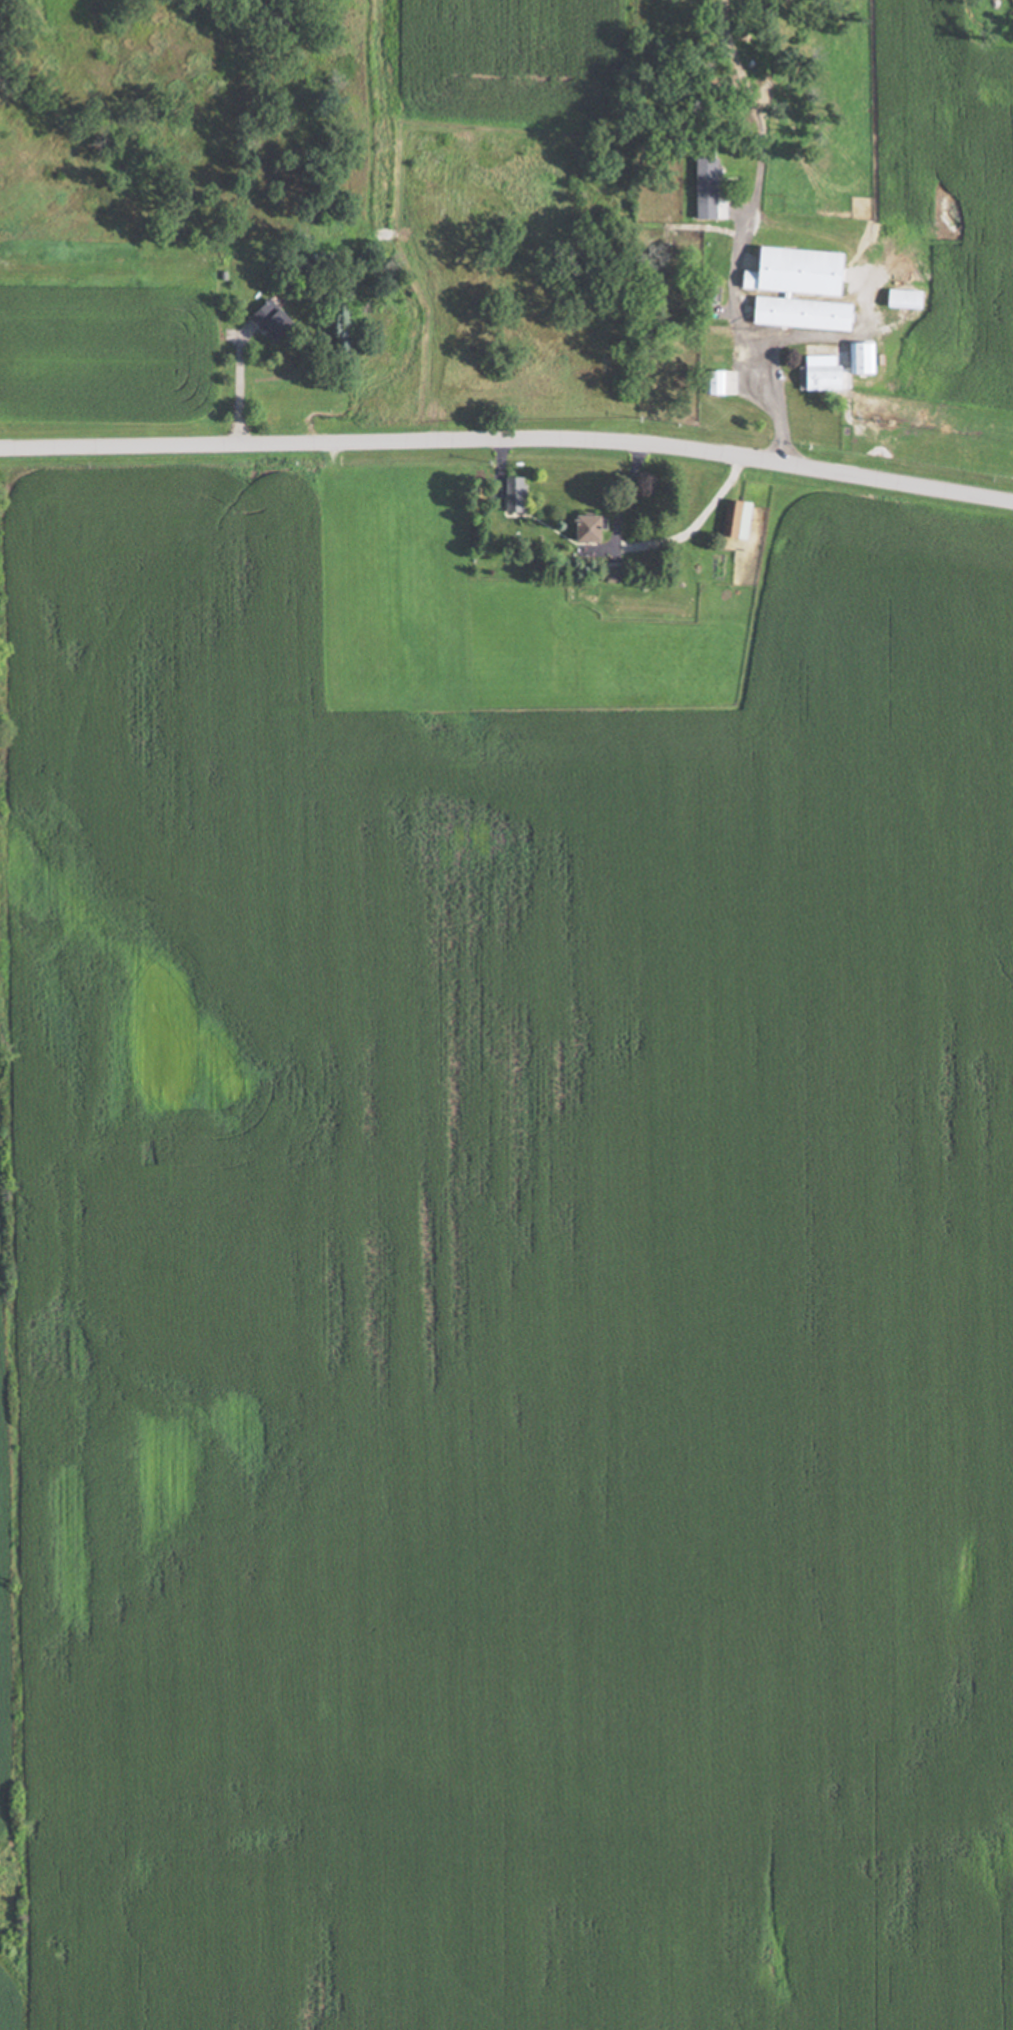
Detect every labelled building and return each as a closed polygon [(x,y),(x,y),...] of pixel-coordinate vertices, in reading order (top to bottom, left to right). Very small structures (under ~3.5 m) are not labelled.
[(693,200),(715,200),(715,159),(693,159),(693,200)] [(739,291),(839,297),(841,254),(753,249),(752,273),(740,272),(739,291)] [(882,309),(919,309),(919,291),(882,291),(882,309)] [(848,331),(850,304),(751,298),(750,325),(848,331)] [(245,320),(275,345),(292,323),(263,299),(245,320)] [(848,375),(872,375),(872,343),(848,343),(848,375)] [(839,366),(800,366),(800,392),(839,392),(839,366)] [(704,396),(723,396),(723,372),(704,372),(704,396)] [(524,514),(524,478),(500,478),(500,514),(524,514)] [(750,504),(723,501),(719,538),(745,541),(750,504)] [(598,543),(598,517),(570,517),(570,543),(598,543)]
